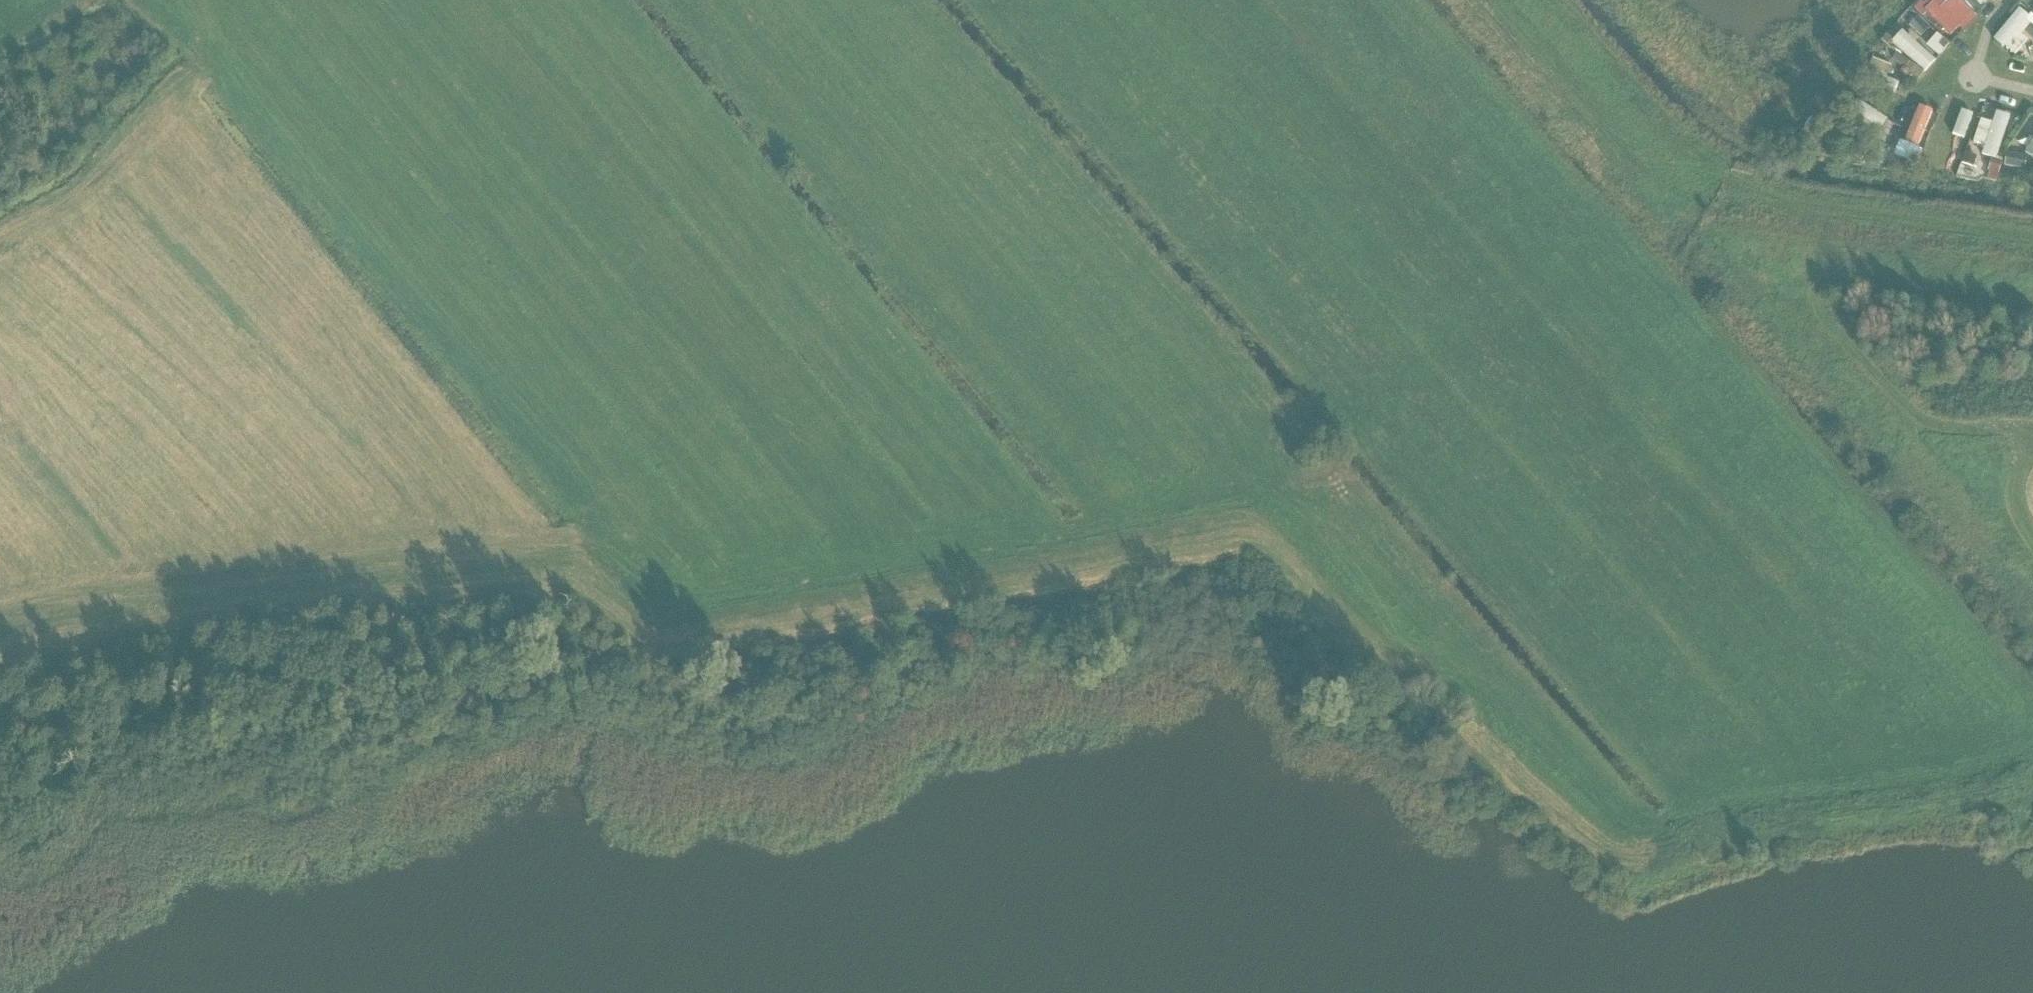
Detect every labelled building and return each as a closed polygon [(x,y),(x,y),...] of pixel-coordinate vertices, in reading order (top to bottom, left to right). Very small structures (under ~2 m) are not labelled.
[(1958,25),(1930,0),(1928,0),(1920,9),(1949,35),(1958,25)] [(1969,10),(1960,0),(1947,0),(1940,6),(1955,22),(1969,10)] [(1980,0),(1964,0),(1963,2),(1974,9),(1980,0)] [(2007,48),(2030,24),(2032,26),(2032,15),(2019,2),(1991,33),(2007,48)] [(1889,38),(1925,71),(1935,59),(1899,26),(1889,38)] [(1911,108),(1923,118),(1931,109),(1918,99),(1911,108)] [(1970,140),(1997,147),(2007,110),(1993,106),(1990,117),(1977,114),(1970,140)]
